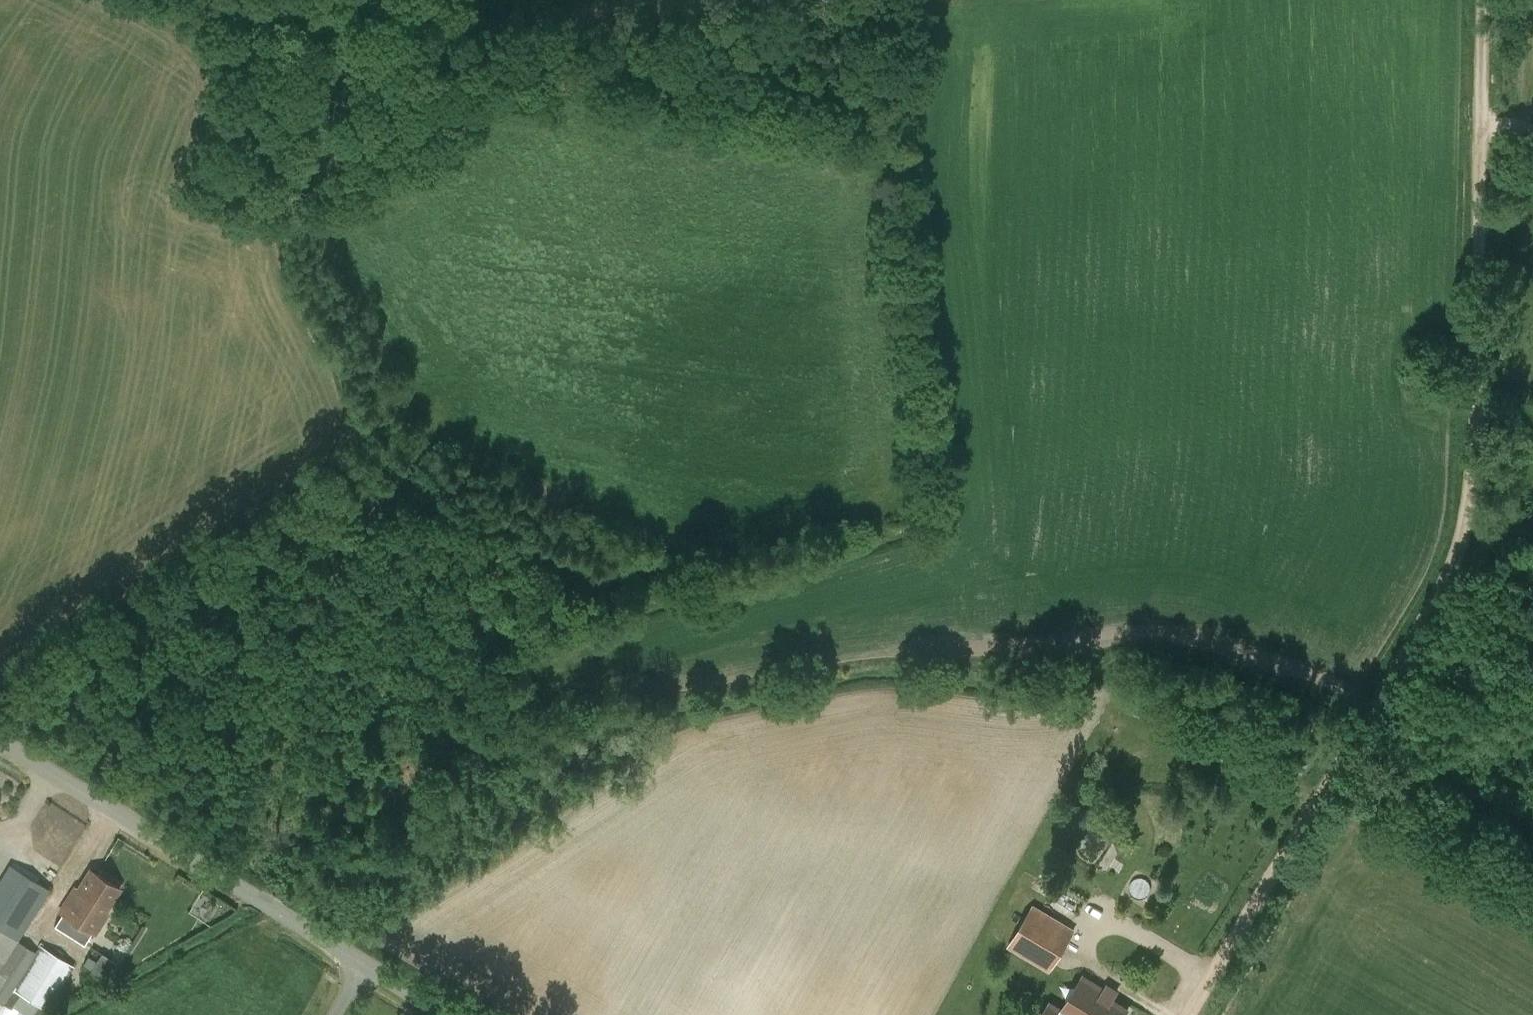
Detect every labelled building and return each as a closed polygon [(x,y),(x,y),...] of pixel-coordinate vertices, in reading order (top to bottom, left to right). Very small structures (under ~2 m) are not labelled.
[(18,940),(50,890),(46,888),(9,865),(0,879),(0,1002),(4,1004),(14,988),(15,989),(38,952),(18,940)] [(79,940),(88,946),(108,914),(104,912),(119,889),(91,871),(78,890),(75,888),(59,913),(86,929),(79,940)] [(1007,946),(1050,972),(1076,929),(1033,903),(1007,946)] [(0,1014),(34,1014),(46,1006),(72,964),(42,946),(38,952),(15,989),(6,1005),(0,1014)] [(101,953),(90,971),(103,980),(115,962),(101,953)] [(1083,977),(1063,1011),(1070,1014),(1125,1014),(1128,1010),(1111,1000),(1114,995),(1083,977)]
